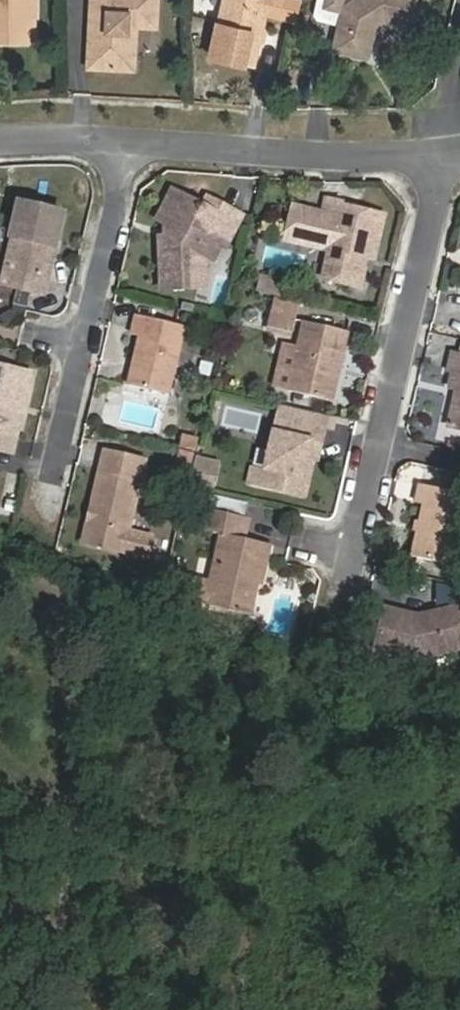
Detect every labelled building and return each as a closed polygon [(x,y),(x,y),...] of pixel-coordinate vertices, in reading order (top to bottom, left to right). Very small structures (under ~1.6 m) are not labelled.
[(30,30),(30,0),(0,0),(0,30),(30,30)] [(89,67),(127,69),(130,26),(157,27),(158,0),(93,0),(89,67)] [(211,57),(254,67),(266,16),(297,24),(302,0),(225,0),(211,57)] [(324,11),(341,15),(342,13),(343,8),(344,2),(336,0),(326,0),(324,11)] [(385,25),(423,34),(430,0),(356,0),(343,8),(342,13),(341,15),(333,53),(370,62),(377,31),(374,26),(382,21),(385,25)] [(238,214),(222,206),(218,214),(181,195),(165,224),(166,237),(160,237),(162,289),(207,287),(205,264),(216,245),(221,248),(238,214)] [(361,287),(365,269),(364,269),(361,261),(362,256),(375,259),(385,215),(342,205),(343,203),(326,199),(323,213),(293,207),(286,239),(326,248),(329,252),(323,279),(361,287)] [(22,203),(1,286),(44,296),(64,213),(22,203)] [(281,282),(262,277),(258,292),(278,297),(281,282)] [(281,282),(278,297),(284,298),(288,284),(281,282)] [(296,320),(271,314),(267,327),(293,333),(296,320)] [(169,395),(185,326),(136,315),(132,335),(140,337),(128,385),(169,395)] [(329,400),(337,367),(340,368),(349,331),(305,321),(288,391),(329,400)] [(454,372),(450,387),(457,389),(449,426),(459,429),(459,355),(453,354),(449,370),(454,372)] [(14,452),(31,373),(0,365),(0,449),(14,452)] [(281,406),(278,418),(316,426),(318,415),(281,406)] [(248,482),(300,494),(312,441),(322,443),(325,428),(316,426),(278,418),(266,469),(252,466),(248,482)] [(179,447),(196,451),(199,439),(182,435),(179,447)] [(129,530),(147,460),(105,451),(93,501),(97,502),(87,543),(149,557),(154,536),(129,530)] [(195,455),(179,451),(176,463),(192,467),(195,455)] [(224,477),(195,470),(191,487),(220,494),(224,477)] [(454,565),(459,538),(459,493),(421,484),(416,503),(425,505),(413,557),(454,565)] [(249,503),(211,494),(208,507),(246,516),(249,503)] [(251,615),(256,595),(250,587),(252,578),(263,580),(271,544),(246,538),(250,517),(246,516),(208,507),(203,530),(222,534),(211,581),(206,605),(251,615)] [(196,512),(183,509),(179,525),(188,527),(190,522),(194,523),(196,512)] [(188,601),(206,605),(211,581),(194,577),(188,601)] [(376,650),(416,659),(417,654),(424,651),(446,647),(446,652),(459,648),(459,607),(428,614),(429,619),(419,622),(402,618),(403,613),(386,609),(376,650)] [(266,639),(265,645),(279,653),(282,642),(266,639)]
